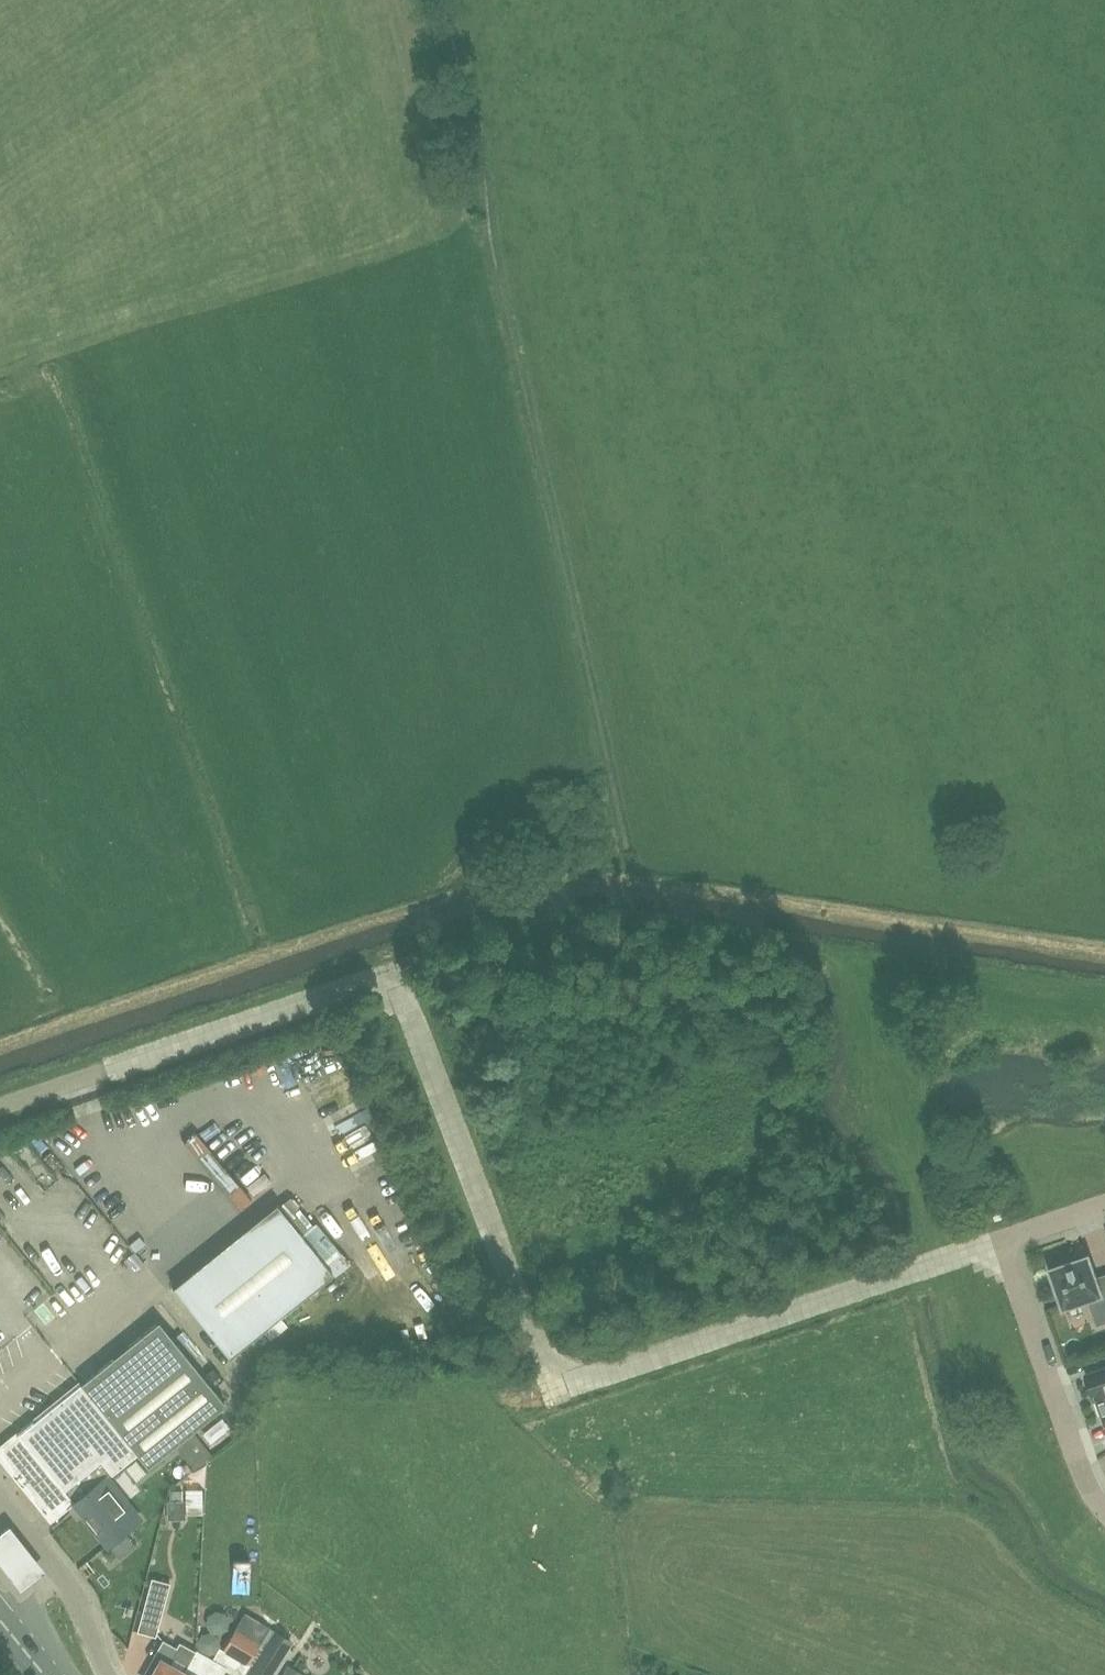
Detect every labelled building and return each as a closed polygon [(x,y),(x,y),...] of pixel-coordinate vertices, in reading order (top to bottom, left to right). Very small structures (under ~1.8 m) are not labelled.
[(211,1135),(225,1122),(218,1114),(203,1127),(211,1135)] [(277,1205),(173,1289),(229,1359),(333,1275),(277,1205)] [(143,1252),(129,1261),(138,1275),(153,1265),(143,1252)] [(1098,1283),(1089,1256),(1050,1270),(1064,1309),(1089,1300),(1098,1325),(1104,1322),(1104,1281),(1098,1283)] [(148,1468),(226,1405),(158,1322),(3,1449),(52,1509),(74,1490),(80,1499),(74,1504),(108,1545),(140,1520),(107,1479),(112,1475),(112,1474),(137,1455),(148,1468)] [(1010,1361),(1031,1356),(1028,1346),(1007,1350),(1010,1361)] [(1086,1373),(1095,1399),(1104,1395),(1104,1367),(1086,1373)] [(1095,1399),(1100,1413),(1103,1412),(1104,1419),(1104,1395),(1095,1399)] [(194,1484),(195,1507),(206,1506),(205,1484),(194,1484)] [(192,1521),(187,1504),(169,1509),(174,1526),(192,1521)] [(12,1531),(0,1541),(0,1565),(25,1596),(28,1593),(49,1578),(12,1531)] [(152,1579),(143,1612),(161,1618),(171,1584),(152,1579)] [(248,1667),(262,1643),(235,1628),(222,1652),(248,1667)] [(293,1642),(274,1630),(246,1674),(272,1674),(293,1642)] [(184,1673),(168,1664),(176,1649),(163,1642),(146,1673),(149,1674),(183,1674),(184,1673)] [(183,1674),(222,1674),(226,1667),(197,1650),(184,1673),(183,1674)] [(419,1658),(405,1674),(438,1674),(419,1658)] [(283,1674),(303,1674),(288,1666),(283,1674)]
